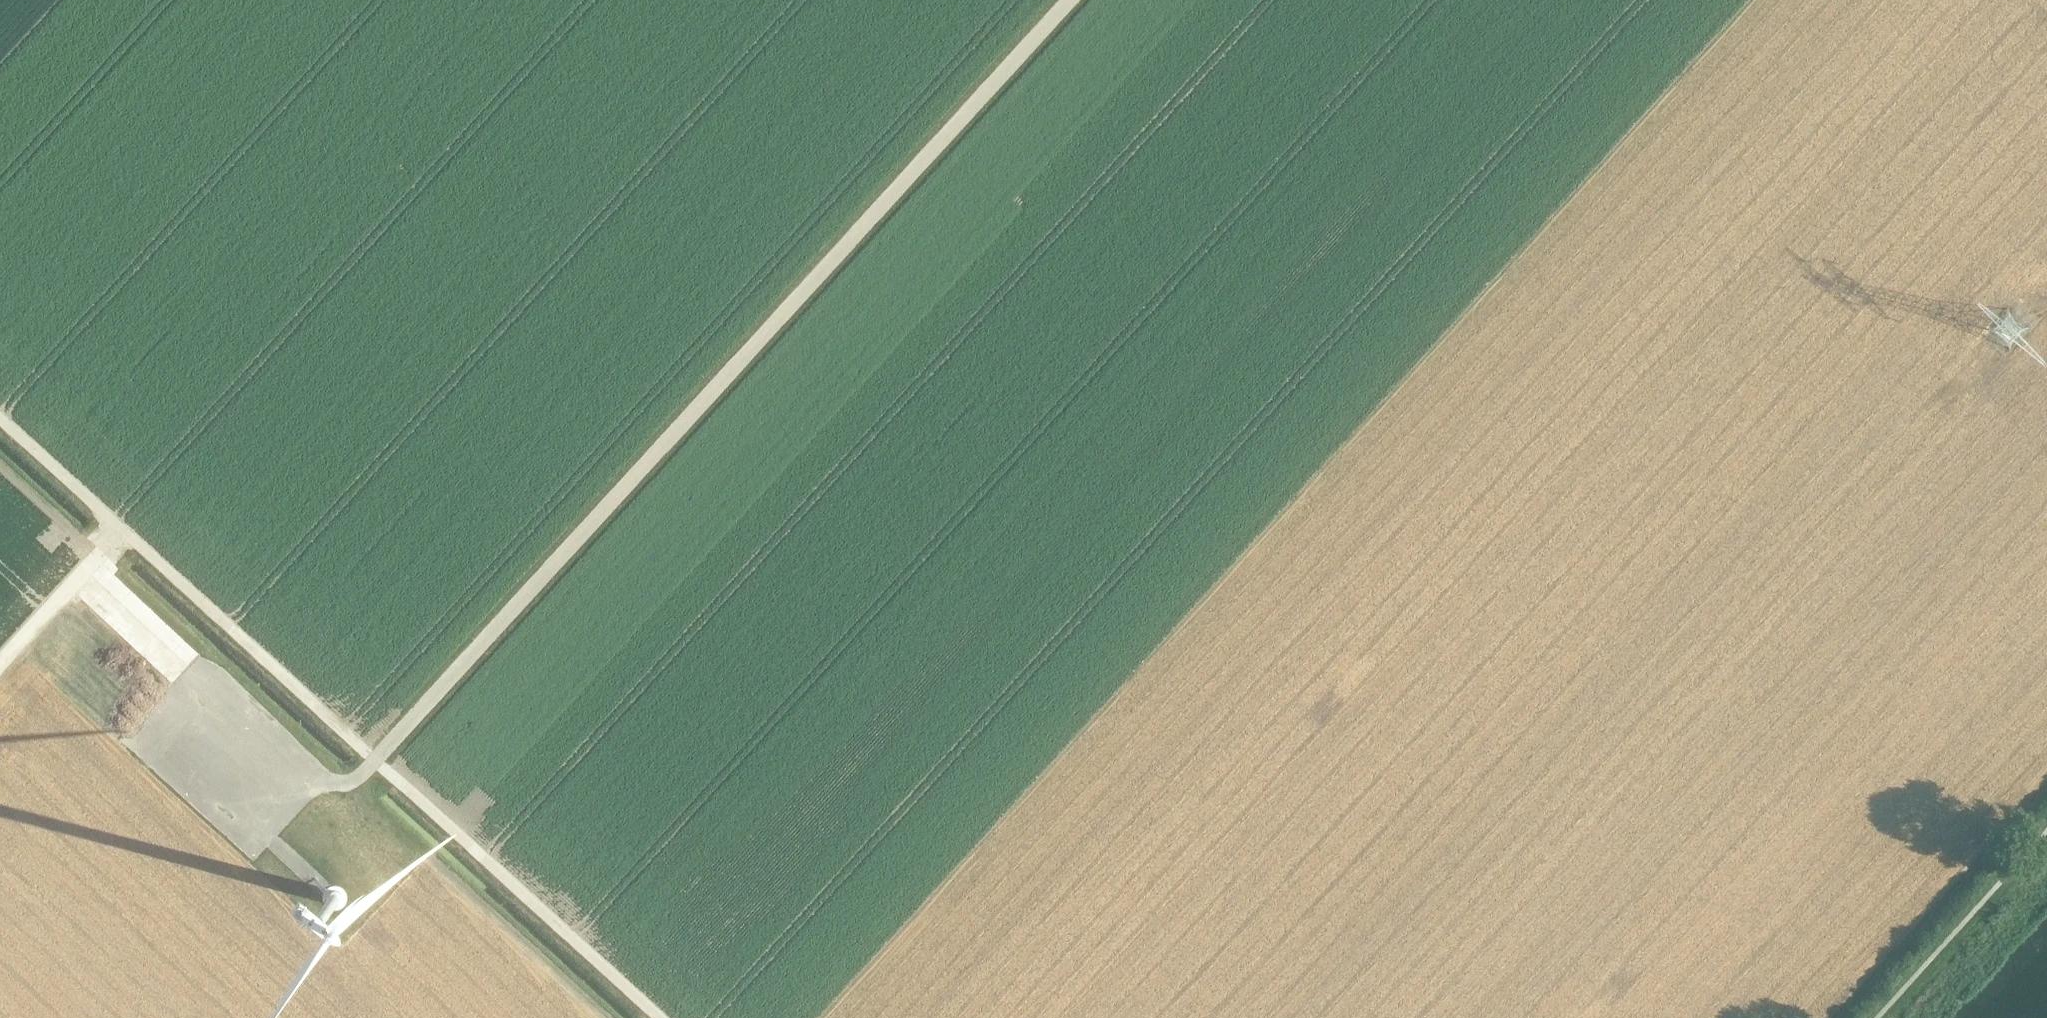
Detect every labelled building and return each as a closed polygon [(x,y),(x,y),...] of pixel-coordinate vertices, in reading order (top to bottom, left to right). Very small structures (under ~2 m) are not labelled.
[(326,896),(326,898),(326,900),(326,901),(327,903),(328,904),(329,905),(331,906),(332,907),(334,907),(336,907),(337,907),(339,906),(340,905),(341,904),(342,903),(343,901),(344,900),(344,898),(344,896),(343,895),(342,893),(341,892),(340,891),(339,890),(337,889),(335,889),(334,889),(332,889),(330,890),(329,891),(328,892),(327,893),(326,895),(326,896)]
